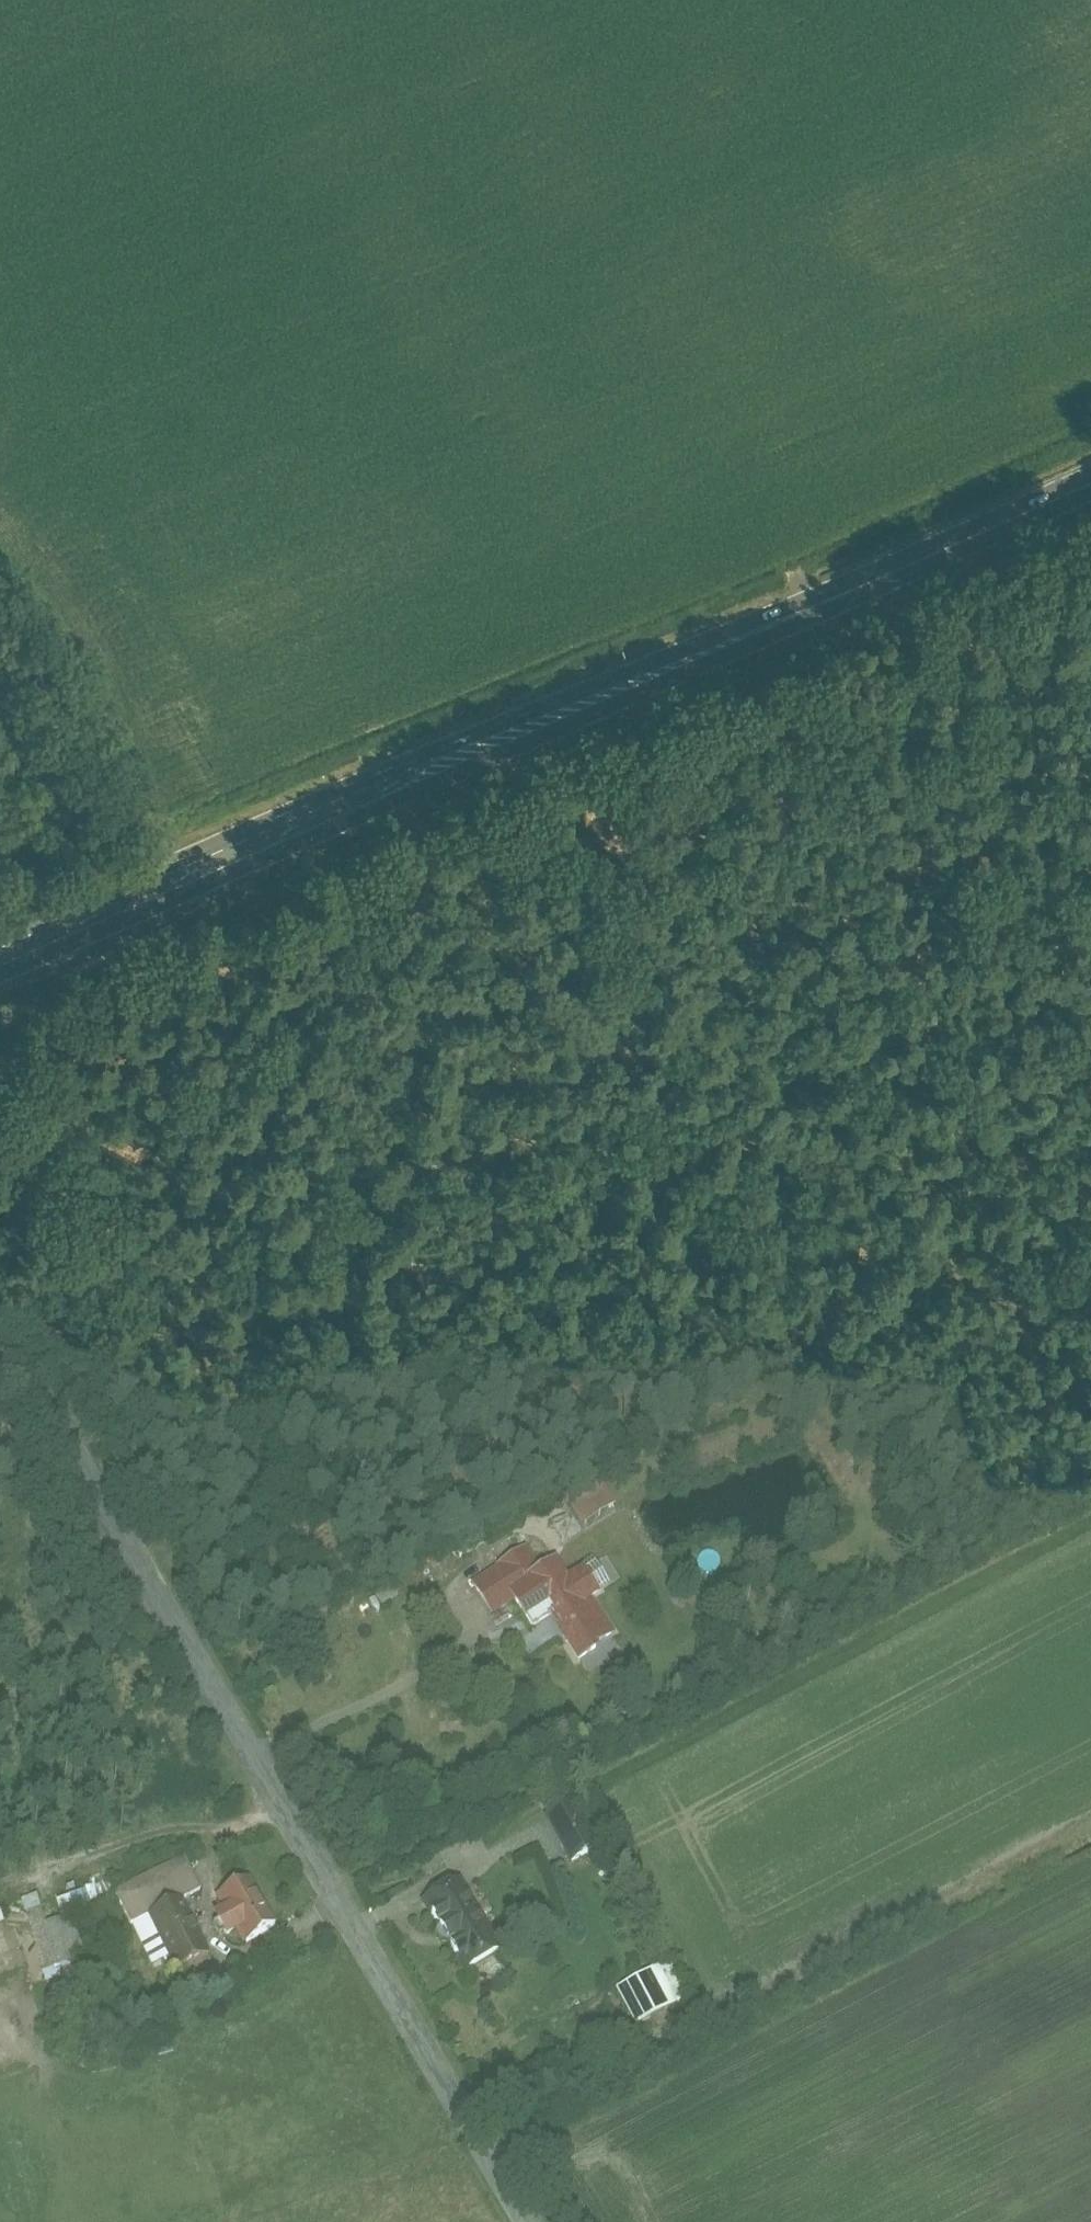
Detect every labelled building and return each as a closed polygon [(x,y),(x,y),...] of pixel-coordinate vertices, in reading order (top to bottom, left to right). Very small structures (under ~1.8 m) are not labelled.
[(532,1538),(460,1583),(482,1619),(513,1600),(531,1628),(549,1616),(579,1662),(618,1637),(593,1598),(600,1594),(584,1568),(574,1575),(558,1550),(545,1559),(532,1538)] [(572,1804),(548,1815),(570,1862),(594,1851),(572,1804)] [(252,1879),(216,1899),(225,1914),(213,1921),(226,1945),(235,1940),(241,1950),(280,1927),(252,1879)] [(462,1882),(427,1906),(474,1975),(509,1951),(462,1882)] [(59,1901),(67,1918),(93,1907),(85,1889),(59,1901)] [(41,1895),(21,1901),(47,1977),(48,1977),(53,1990),(82,1980),(57,1905),(46,1908),(41,1895)] [(186,1901),(148,1919),(178,1983),(216,1965),(186,1901)] [(9,1924),(4,1907),(0,1908),(0,1926),(9,1924)] [(661,1963),(617,1990),(637,2022),(681,1994),(661,1963)]
